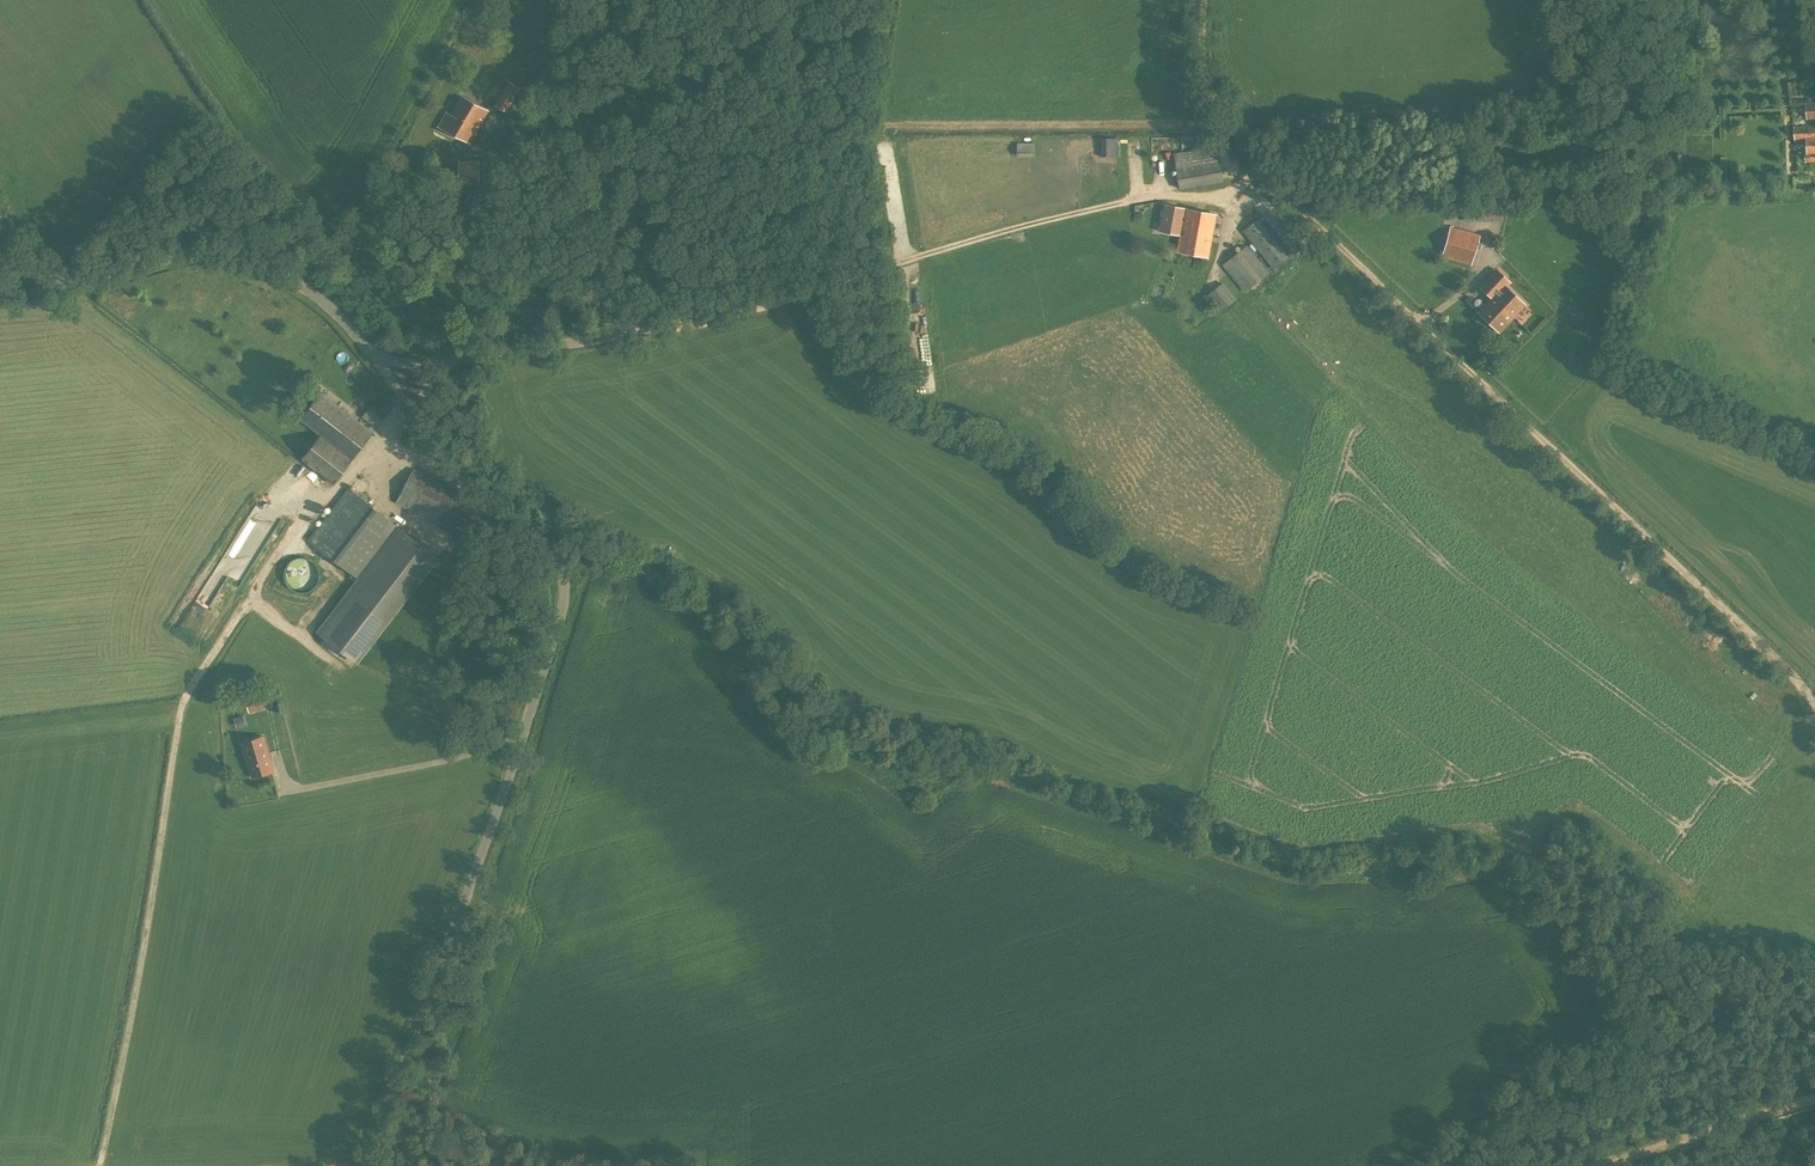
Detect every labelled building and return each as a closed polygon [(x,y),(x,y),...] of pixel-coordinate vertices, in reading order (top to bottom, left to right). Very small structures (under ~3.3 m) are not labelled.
[(513,96),(516,91),(508,86),(505,91),(503,90),(494,105),(507,112),(515,97),(513,96)] [(438,126),(468,143),(487,110),(461,96),(450,114),(446,112),(438,126)] [(1806,103),(1807,119),(1814,118),(1814,102),(1806,103)] [(1807,152),(1805,152),(1806,162),(1814,161),(1814,126),(1795,127),(1795,140),(1807,140),(1807,152)] [(1180,148),(1180,137),(1155,137),(1155,148),(1180,148)] [(1118,138),(1101,138),(1101,156),(1118,156),(1118,138)] [(1016,142),(1016,156),(1033,156),(1033,143),(1016,142)] [(1223,182),(1217,146),(1173,153),(1179,189),(1223,182)] [(1132,148),(1132,162),(1145,162),(1145,148),(1132,148)] [(478,160),(458,161),(459,186),(479,185),(478,160)] [(1159,231),(1180,235),(1184,208),(1164,204),(1159,231)] [(1464,207),(1465,221),(1503,221),(1502,206),(1464,207)] [(1184,208),(1180,235),(1177,252),(1208,257),(1216,214),(1184,208)] [(1266,211),(1242,231),(1273,270),(1298,250),(1266,211)] [(1441,256),(1471,265),(1480,234),(1450,226),(1441,256)] [(1247,245),(1222,265),(1244,293),(1269,273),(1247,245)] [(1486,293),(1491,298),(1513,318),(1525,305),(1508,288),(1513,283),(1497,268),(1479,287),(1486,293)] [(1236,299),(1222,282),(1206,295),(1220,313),(1236,299)] [(1513,318),(1491,298),(1477,312),(1499,333),(1513,318)] [(321,392),(300,418),(321,434),(302,459),(333,484),(373,433),(321,392)] [(383,421),(368,409),(362,416),(377,428),(383,421)] [(439,525),(438,526),(467,541),(480,515),(452,501),(457,491),(414,469),(395,502),(439,525)] [(403,530),(388,518),(348,488),(327,515),(307,540),(348,571),(352,574),(356,577),(357,578),(316,632),(358,664),(439,557),(436,555),(403,530)] [(293,560),(291,561),(289,562),(289,563),(287,565),(286,567),(286,568),(285,569),(285,571),(284,572),(284,574),(284,575),(284,577),(285,579),(286,581),(287,583),(288,585),(289,586),(290,587),(291,588),(292,589),(293,590),(294,590),(297,591),(298,592),(300,592),(303,592),(304,592),(306,591),(308,591),(310,590),(312,589),(314,587),(315,586),(316,584),(317,583),(318,582),(318,580),(319,579),(319,578),(319,576),(319,574),(319,573),(319,572),(319,570),(318,569),(318,568),(318,567),(317,566),(316,565),(316,564),(315,563),(314,562),(313,561),(312,560),(310,559),(308,558),(307,558),(304,557),(303,557),(301,557),(300,557),(298,557),(296,558),(294,559),(293,560)] [(273,706),(269,690),(244,697),(249,712),(273,706)] [(241,743),(252,777),(274,770),(263,736),(241,743)]
